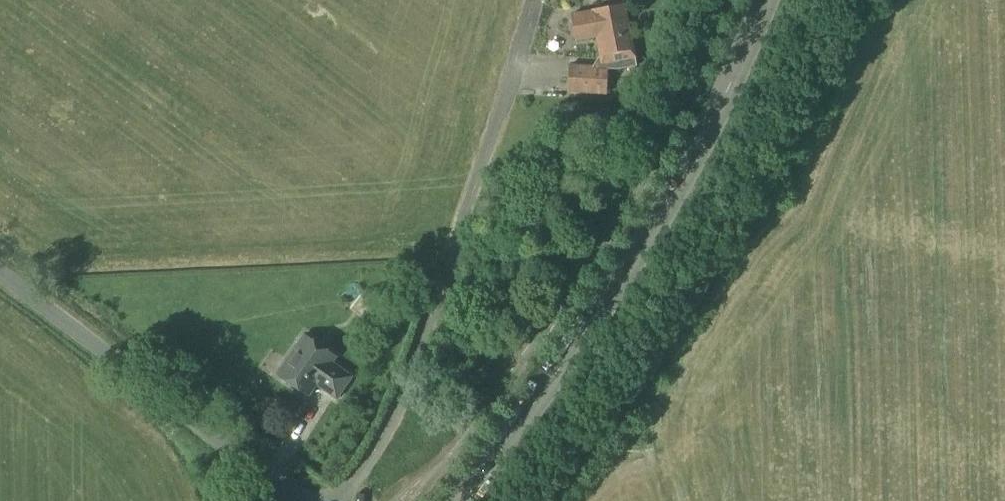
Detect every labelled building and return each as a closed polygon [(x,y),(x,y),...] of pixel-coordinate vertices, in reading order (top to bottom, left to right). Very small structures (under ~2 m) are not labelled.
[(636,67),(625,6),(571,15),(576,41),(597,38),(600,56),(608,55),(610,64),(616,62),(618,70),(636,67)] [(606,94),(607,69),(570,66),(568,92),(606,94)] [(336,398),(350,378),(330,363),(335,357),(305,336),(278,375),(308,396),(316,384),(336,398)]
